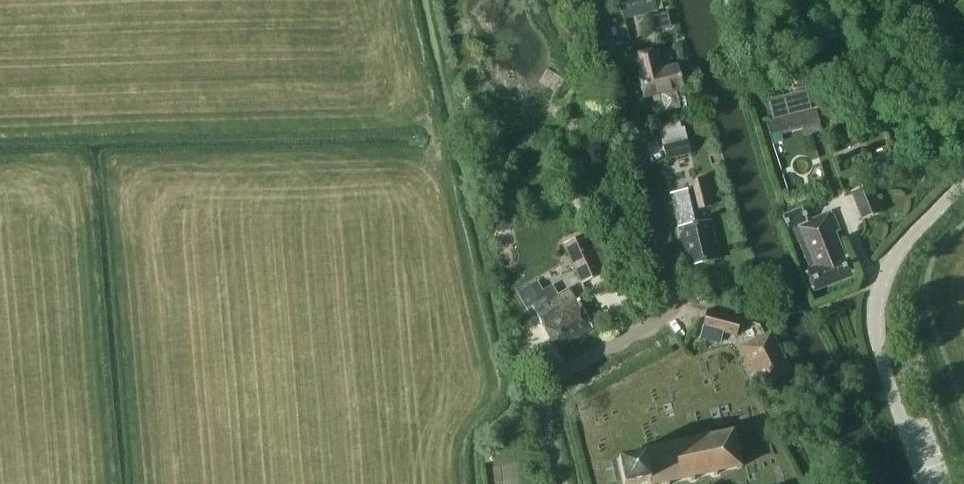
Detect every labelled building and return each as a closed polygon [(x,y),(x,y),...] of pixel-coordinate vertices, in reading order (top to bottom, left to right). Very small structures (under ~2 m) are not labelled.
[(624,18),(657,11),(654,0),(620,0),(624,18)] [(661,69),(656,49),(633,55),(644,97),(675,90),(674,84),(682,82),(677,65),(661,69)] [(812,109),(806,89),(783,96),(788,116),(812,109)] [(821,130),(816,112),(767,126),(773,144),(784,141),(782,134),(803,128),(804,135),(821,130)] [(690,153),(687,139),(663,146),(666,160),(690,153)] [(700,223),(697,208),(710,205),(704,178),(689,181),(691,189),(671,194),(688,266),(719,259),(710,221),(700,223)] [(852,191),(862,217),(882,210),(872,184),(852,191)] [(807,222),(803,212),(802,208),(784,215),(790,229),(793,228),(809,269),(805,271),(813,292),(853,275),(844,254),(843,255),(834,233),(838,231),(831,212),(807,222)] [(495,226),(499,244),(512,242),(508,224),(496,226),(495,226)] [(588,241),(585,234),(563,244),(581,284),(603,274),(600,268),(607,265),(595,238),(588,241)] [(573,297),(568,288),(548,300),(554,309),(539,318),(556,348),(592,327),(574,297),(573,297)] [(727,333),(737,336),(742,317),(708,308),(700,338),(724,344),(727,333)] [(792,372),(771,331),(741,347),(762,387),(792,372)] [(731,430),(731,431),(710,436),(709,431),(704,432),(705,436),(685,440),(685,439),(683,440),(683,441),(661,445),(660,445),(658,445),(658,446),(644,449),(641,447),(639,449),(641,451),(642,453),(616,459),(621,483),(638,483),(648,482),(648,483),(655,483),(664,482),(665,483),(669,483),(668,481),(689,476),(690,481),(695,480),(694,475),(712,471),(713,476),(718,475),(717,470),(736,466),(737,467),(742,466),(742,464),(740,464),(737,448),(738,448),(737,445),(736,446),(733,432),(734,432),(734,429),(731,430)]
